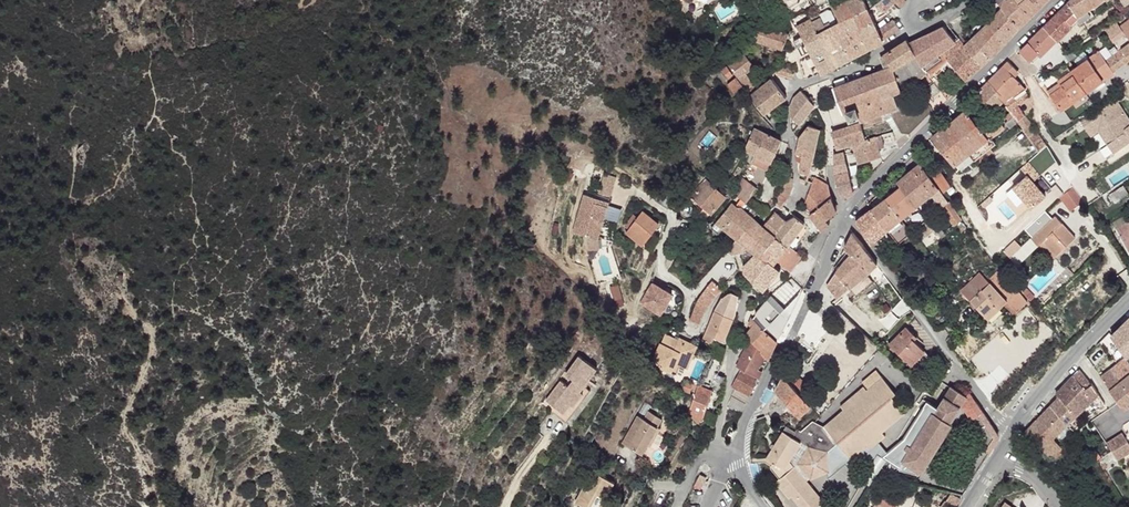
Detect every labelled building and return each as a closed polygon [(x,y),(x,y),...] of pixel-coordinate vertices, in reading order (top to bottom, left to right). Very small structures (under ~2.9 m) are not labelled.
[(747,5),(751,12),(759,7),(754,0),(747,5)] [(833,7),(840,19),(845,38),(850,56),(863,49),(878,41),(898,31),(893,21),(880,27),(876,22),(875,20),(869,9),(868,6),(865,0),(846,0),(833,7)] [(879,3),(886,9),(894,1),(892,0),(882,0),(879,3)] [(999,4),(1002,9),(1018,26),(1030,15),(1019,3),(1016,0),(1003,0),(999,4)] [(1019,3),(1030,15),(1044,0),(1022,0),(1019,3)] [(1043,25),(1056,39),(1058,40),(1072,26),(1066,19),(1075,10),(1078,15),(1088,9),(1091,12),(1096,8),(1094,4),(1092,0),(1069,0),(1066,2),(1043,25)] [(833,7),(810,20),(816,31),(840,19),(833,7)] [(1002,9),(987,24),(1004,42),(1014,32),(1018,26),(1002,9)] [(816,31),(810,20),(802,37),(794,42),(799,51),(808,47),(813,56),(828,48),(845,38),(840,19),(816,31)] [(987,24),(974,37),(980,44),(979,45),(989,56),(1004,42),(987,24)] [(1043,25),(1020,49),(1031,59),(1041,49),(1043,51),(1056,39),(1043,25)] [(762,27),(755,42),(782,51),(785,46),(791,35),(762,27)] [(943,27),(910,44),(917,55),(922,63),(941,50),(955,40),(943,27)] [(845,38),(828,48),(836,64),(850,56),(845,38)] [(955,40),(941,50),(944,52),(948,57),(947,58),(964,78),(980,64),(965,46),(966,45),(959,38),(955,40)] [(965,46),(980,64),(989,56),(979,45),(972,39),(966,45),(965,46)] [(894,48),(884,52),(889,63),(890,65),(891,68),(917,55),(910,44),(907,40),(894,48)] [(1111,55),(1116,64),(1128,56),(1128,43),(1111,55)] [(828,48),(813,56),(816,62),(811,65),(816,74),(836,64),(828,48)] [(863,49),(850,56),(852,60),(866,52),(863,49)] [(737,55),(724,69),(744,90),(752,83),(742,73),(748,66),(737,55)] [(917,55),(891,68),(900,90),(927,71),(925,67),(922,63),(917,55)] [(850,56),(836,64),(838,67),(852,60),(850,56)] [(939,56),(925,67),(927,71),(947,98),(955,90),(938,68),(944,63),(939,56)] [(778,58),(775,66),(787,70),(789,63),(778,58)] [(1070,70),(1056,80),(1060,85),(1057,87),(1050,95),(1061,109),(1101,79),(1085,58),(1070,70)] [(1008,61),(1004,64),(1012,74),(1016,69),(1008,61)] [(1062,61),(1049,71),(1056,80),(1070,70),(1062,61)] [(1004,64),(988,80),(1000,94),(1003,101),(1004,103),(1013,96),(1017,93),(1022,90),(1024,87),(1019,82),(1012,74),(1004,64)] [(890,65),(833,89),(844,121),(856,117),(859,120),(889,110),(898,106),(897,105),(893,94),(899,91),(900,90),(891,68),(890,65)] [(787,70),(775,66),(771,74),(794,82),(797,73),(787,70)] [(723,69),(720,72),(725,78),(728,75),(723,69)] [(731,78),(725,85),(732,92),(739,87),(731,78)] [(770,79),(746,96),(766,121),(771,117),(766,110),(784,97),(770,79)] [(988,80),(976,93),(993,110),(1003,101),(1000,94),(988,80)] [(932,95),(939,90),(934,83),(926,88),(932,95)] [(1022,90),(1017,93),(1022,100),(1027,97),(1022,90)] [(788,111),(790,114),(800,121),(814,104),(813,101),(809,98),(807,99),(800,91),(793,97),(788,111)] [(1013,96),(1004,103),(1009,111),(1022,100),(1017,93),(1013,96)] [(1004,103),(999,108),(1007,121),(1012,117),(1009,111),(1004,103)] [(1017,105),(1009,111),(1012,117),(1015,121),(1024,115),(1021,111),(1017,105)] [(964,110),(946,124),(973,158),(1008,128),(994,113),(979,127),(964,110)] [(1103,128),(1112,140),(1108,143),(1114,151),(1128,142),(1128,135),(1126,129),(1128,127),(1128,119),(1124,113),(1117,117),(1118,119),(1103,128)] [(1036,149),(1045,144),(1024,115),(1015,121),(1036,149)] [(771,117),(766,121),(773,130),(780,125),(774,116),(771,117)] [(1012,117),(1007,121),(1010,126),(1015,121),(1012,117)] [(858,124),(830,134),(836,147),(851,142),(853,144),(863,140),(858,124)] [(946,124),(931,137),(959,171),(973,158),(946,124)] [(800,155),(797,169),(807,172),(818,130),(806,126),(799,134),(794,153),(800,155)] [(1103,128),(1100,131),(1108,143),(1112,140),(1103,128)] [(753,129),(744,151),(755,155),(769,162),(770,162),(780,141),(753,129)] [(880,135),(873,137),(876,147),(883,145),(880,135)] [(863,140),(853,144),(859,163),(879,157),(876,147),(873,137),(863,140)] [(839,152),(831,154),(833,177),(835,183),(840,196),(852,191),(842,153),(840,153),(839,152)] [(755,155),(751,164),(765,170),(769,162),(755,155)] [(919,162),(896,181),(900,186),(916,207),(939,190),(919,162)] [(611,196),(617,178),(604,173),(598,191),(611,196)] [(936,176),(934,177),(949,196),(954,191),(940,173),(936,176)] [(785,175),(774,204),(777,205),(780,206),(792,188),(791,177),(785,175)] [(814,178),(801,209),(809,216),(822,228),(829,222),(827,220),(836,211),(830,198),(826,185),(814,178)] [(705,181),(692,196),(711,213),(724,198),(705,181)] [(746,183),(740,190),(745,193),(740,200),(744,203),(754,190),(746,183)] [(900,186),(886,197),(901,220),(916,207),(900,186)] [(1121,187),(1107,195),(1113,204),(1127,195),(1121,187)] [(740,190),(735,196),(740,200),(745,193),(740,190)] [(939,190),(916,207),(926,219),(927,220),(942,209),(949,203),(939,190)] [(665,191),(657,200),(669,210),(677,200),(665,191)] [(1075,194),(1063,204),(1073,218),(1086,211),(1075,194)] [(574,224),(570,232),(583,237),(595,241),(606,211),(593,206),(596,200),(585,196),(574,224)] [(596,200),(593,206),(606,211),(610,202),(597,196),(596,200)] [(886,197),(871,209),(887,231),(901,220),(886,197)] [(949,203),(942,209),(955,226),(962,221),(949,203)] [(916,207),(901,220),(912,233),(920,227),(919,225),(926,219),(916,207)] [(729,208),(716,222),(722,228),(735,213),(729,208)] [(740,208),(735,213),(749,225),(755,219),(740,208)] [(871,209),(855,221),(871,243),(887,231),(871,209)] [(764,226),(748,246),(757,251),(772,263),(775,260),(787,244),(775,234),(785,220),(775,212),(764,226)] [(735,213),(722,228),(737,238),(749,225),(735,213)] [(628,232),(626,236),(642,247),(652,234),(658,226),(641,214),(636,220),(632,217),(624,228),(628,232)] [(785,220),(775,234),(787,244),(804,223),(794,215),(785,220)] [(749,225),(737,238),(748,246),(764,226),(755,219),(749,225)] [(919,225),(920,227),(926,235),(934,229),(927,220),(926,219),(919,225)] [(901,220),(887,231),(899,244),(913,234),(912,233),(901,220)] [(1057,220),(1033,242),(1040,249),(1042,247),(1045,244),(1058,258),(1076,240),(1057,220)] [(1115,233),(1128,252),(1128,251),(1128,224),(1115,233)] [(851,232),(844,248),(849,250),(851,249),(867,270),(876,263),(862,246),(863,244),(851,232)] [(652,234),(642,247),(653,256),(660,239),(652,234)] [(703,236),(704,239),(705,244),(715,243),(715,239),(711,239),(710,235),(703,236)] [(595,241),(583,237),(582,252),(594,253),(595,241)] [(787,244),(775,260),(788,270),(801,254),(787,244)] [(846,255),(828,281),(837,291),(867,270),(851,249),(849,250),(844,248),(842,252),(846,255)] [(745,264),(745,271),(763,288),(779,269),(772,263),(757,251),(745,264)] [(724,269),(732,259),(726,253),(717,263),(724,269)] [(673,265),(668,274),(685,284),(691,276),(673,265)] [(984,273),(964,288),(986,316),(998,307),(1002,311),(1007,307),(1015,318),(1028,308),(1002,272),(991,280),(984,273)] [(884,286),(890,282),(885,275),(879,280),(884,286)] [(690,320),(699,323),(707,305),(722,289),(713,281),(705,289),(699,296),(690,320)] [(672,296),(652,285),(641,305),(661,316),(672,296)] [(719,297),(712,312),(731,317),(735,300),(731,293),(724,293),(719,297)] [(838,294),(831,301),(841,311),(848,304),(838,294)] [(899,307),(905,303),(899,295),(894,300),(899,307)] [(765,299),(751,319),(777,342),(787,320),(766,300),(765,299)] [(998,307),(986,316),(989,320),(1002,311),(998,307)] [(712,312),(703,339),(712,342),(714,337),(724,340),(731,317),(712,312)] [(752,328),(744,337),(749,342),(762,352),(761,353),(764,356),(767,360),(777,342),(751,319),(748,325),(752,328)] [(113,322),(115,329),(121,327),(119,320),(113,322)] [(1110,338),(1127,359),(1128,358),(1128,320),(1110,338)] [(906,326),(889,344),(909,363),(923,349),(920,347),(913,340),(916,336),(906,326)] [(663,337),(659,347),(672,352),(677,342),(663,337)] [(659,347),(653,360),(660,369),(676,376),(678,371),(683,372),(694,349),(677,342),(672,352),(659,347)] [(740,363),(736,369),(741,372),(757,379),(762,371),(757,369),(764,356),(761,353),(749,342),(739,361),(740,363)] [(923,349),(909,363),(918,371),(931,357),(923,349)] [(1111,372),(1120,383),(1128,375),(1128,362),(1127,359),(1111,372)] [(556,415),(569,426),(595,396),(589,390),(603,374),(586,360),(550,402),(559,410),(556,415)] [(876,366),(864,379),(871,386),(884,374),(876,366)] [(1081,371),(1058,395),(1061,397),(1079,415),(1094,401),(1101,409),(1106,406),(1093,385),(1091,385),(1081,371)] [(741,372),(733,389),(737,390),(749,396),(757,379),(741,372)] [(1100,380),(1109,391),(1126,411),(1128,408),(1128,394),(1120,383),(1111,372),(1100,380)] [(789,373),(784,377),(802,395),(811,387),(799,378),(797,380),(789,373)] [(694,415),(692,416),(699,424),(704,419),(716,422),(718,415),(716,414),(719,406),(716,404),(725,377),(719,375),(716,374),(710,389),(710,390),(698,388),(690,413),(694,415)] [(770,459),(776,463),(775,466),(775,469),(776,471),(777,474),(786,483),(783,486),(799,503),(802,501),(808,506),(834,506),(837,504),(820,485),(842,474),(840,453),(846,446),(860,458),(875,443),(878,446),(894,431),(890,428),(910,407),(895,391),(899,388),(884,374),(871,386),(870,388),(845,407),(849,410),(831,429),(817,421),(806,432),(800,428),(795,436),(786,431),(770,459)] [(1120,383),(1128,394),(1128,375),(1120,383)] [(783,377),(775,390),(799,416),(811,404),(802,395),(784,377),(783,377)] [(957,377),(950,385),(966,396),(968,392),(957,377)] [(685,382),(683,388),(691,390),(692,388),(695,389),(696,385),(685,382)] [(913,444),(897,469),(914,479),(930,455),(932,455),(952,424),(949,423),(959,407),(966,396),(950,385),(933,411),(931,412),(922,427),(913,423),(903,438),(913,444)] [(729,406),(741,412),(749,396),(737,390),(729,406)] [(966,396),(959,407),(968,419),(975,414),(973,409),(977,405),(968,392),(966,396)] [(1061,397),(1051,407),(1069,425),(1079,415),(1061,397)] [(975,414),(968,419),(974,427),(971,430),(974,447),(969,451),(955,473),(955,478),(968,486),(996,440),(996,435),(996,431),(977,405),(973,409),(975,414)] [(1051,407),(1033,424),(1052,440),(1069,425),(1051,407)] [(628,447),(646,458),(666,421),(657,416),(652,422),(646,419),(628,447)] [(666,421),(646,458),(648,459),(653,451),(665,432),(670,424),(666,421)] [(1033,424),(1025,432),(1029,436),(1054,467),(1061,461),(1061,459),(1068,453),(1058,445),(1052,440),(1033,424)] [(665,432),(653,451),(657,453),(669,434),(665,432)] [(1025,432),(1018,439),(1022,444),(1029,436),(1025,432)] [(1109,447),(1113,452),(1116,459),(1119,463),(1128,456),(1128,444),(1124,436),(1109,447)] [(1113,452),(1099,460),(1103,467),(1116,459),(1113,452)] [(1061,461),(1054,467),(1056,470),(1072,457),(1068,453),(1061,459),(1061,461)] [(1072,457),(1056,470),(1059,473),(1075,460),(1072,457)] [(581,503),(588,506),(607,506),(620,485),(599,473),(581,503)] [(700,474),(697,480),(703,483),(706,477),(700,474)] [(883,486),(877,497),(895,506),(901,495),(883,486)] [(945,503),(951,506),(955,506),(960,500),(950,494),(945,503)]
